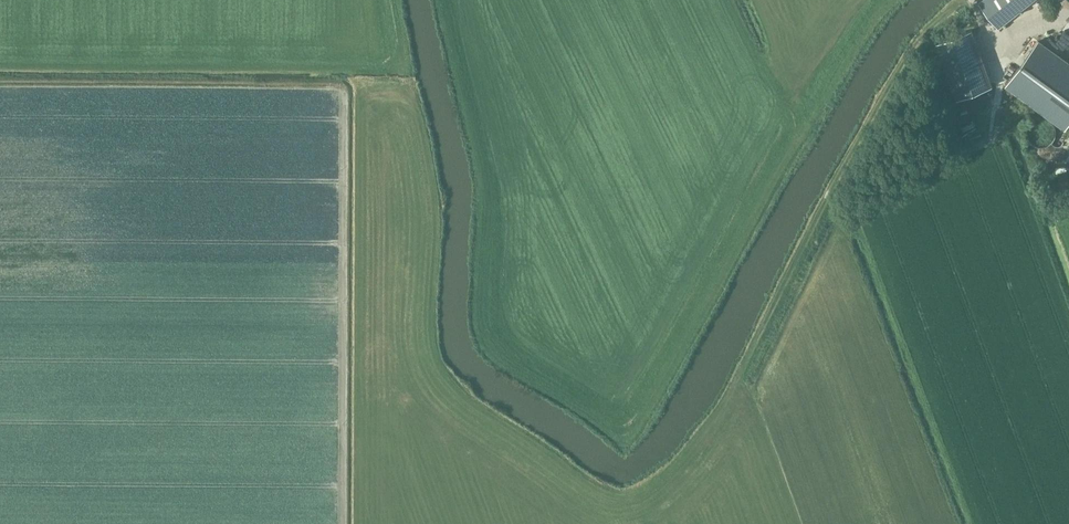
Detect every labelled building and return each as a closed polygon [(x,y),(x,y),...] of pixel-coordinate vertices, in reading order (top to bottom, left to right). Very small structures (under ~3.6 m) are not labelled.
[(978,2),(999,27),(1033,0),(980,0),(978,2)] [(957,98),(992,85),(972,30),(937,43),(957,98)] [(1005,86),(1065,129),(1068,124),(1068,63),(1038,41),(1005,86)] [(1037,129),(1045,135),(1053,126),(1044,120),(1037,129)]
